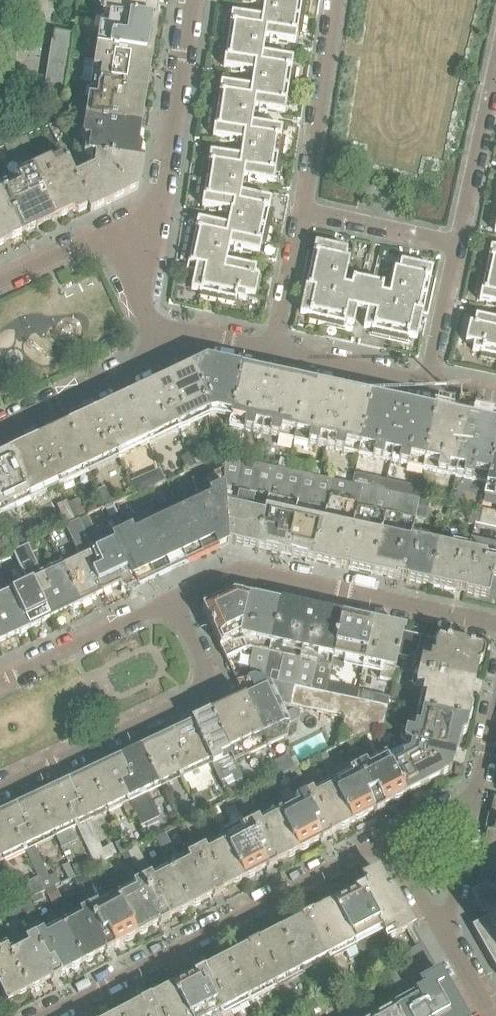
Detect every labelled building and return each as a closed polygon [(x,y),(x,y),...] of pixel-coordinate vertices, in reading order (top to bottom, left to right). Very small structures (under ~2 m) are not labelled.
[(159,0),(106,0),(104,16),(156,25),(159,0)] [(306,0),(265,0),(264,3),(263,11),(304,17),(306,0)] [(301,35),(304,17),(263,11),(262,19),(261,26),(267,27),(265,39),(270,40),(269,43),(278,45),(278,41),(295,44),(297,35),(301,35)] [(264,47),(265,39),(267,27),(261,26),(262,19),(257,18),(257,15),(249,13),(249,17),(232,14),(230,23),(226,22),(223,40),(264,47)] [(145,93),(156,25),(104,16),(98,51),(93,86),(145,93)] [(66,81),(69,60),(71,47),(73,35),(55,32),(53,40),(55,40),(54,42),(51,41),(44,82),(48,83),(48,85),(46,85),(45,93),(53,94),(52,104),(62,105),(65,82),(66,81)] [(80,49),(82,36),(73,34),(73,35),(71,47),(80,49)] [(261,63),(263,55),(264,47),(223,40),(220,58),(225,59),(223,68),(240,71),(240,74),(248,75),(249,72),(253,72),(255,62),(261,63)] [(78,61),(80,49),(71,47),(69,60),(78,61)] [(293,87),(296,69),(291,68),(293,59),(276,57),(276,53),(268,52),(267,56),(263,55),(261,63),(255,62),(253,72),(252,81),(293,87)] [(290,105),(293,87),(252,81),(251,89),(249,98),(256,99),(254,108),(259,109),(258,113),(267,114),(267,111),(284,113),(286,104),(290,105)] [(254,108),(256,99),(249,98),(251,89),(246,88),(247,84),(238,83),(238,86),(221,84),(219,93),(215,92),(212,110),(253,116),(254,108)] [(136,147),(145,93),(93,86),(88,121),(85,136),(88,139),(92,140),(89,155),(89,157),(97,158),(97,157),(138,163),(139,152),(136,147)] [(250,133),(252,125),(253,116),(212,110),(209,128),(214,129),(212,138),(229,140),(229,144),(237,145),(238,141),(243,142),(244,132),(250,133)] [(282,157),(285,139),(280,138),(282,129),(265,126),(265,123),(257,122),(256,125),(252,125),(250,133),(244,132),(243,142),(241,150),(282,157)] [(36,159),(25,137),(17,140),(23,153),(28,163),(36,159)] [(23,153),(17,140),(4,146),(9,159),(23,153)] [(279,175),(282,157),(241,150),(240,158),(238,167),(245,168),(243,178),(248,179),(247,183),(256,184),(256,181),(273,183),(275,174),(279,175)] [(242,186),(243,178),(245,168),(238,167),(240,158),(235,157),(236,154),(227,152),(227,156),(210,153),(209,162),(204,161),(201,179),(242,186)] [(88,209),(73,179),(71,174),(76,172),(72,165),(67,167),(63,157),(32,172),(1,187),(24,234),(36,228),(36,229),(72,212),(77,214),(88,209)] [(142,164),(138,163),(97,157),(97,158),(95,169),(73,179),(88,209),(90,213),(138,190),(142,164)] [(240,203),(241,194),(242,186),(201,179),(199,197),(203,198),(202,207),(219,210),(218,213),(226,214),(227,211),(232,212),(234,202),(240,203)] [(1,187),(0,187),(0,246),(11,241),(10,240),(24,234),(1,187)] [(273,210),(272,210),(269,209),(271,200),(254,197),(255,193),(246,192),(246,195),(241,194),(240,203),(234,202),(232,212),(230,219),(269,228),(273,210)] [(265,246),(269,228),(230,219),(228,227),(226,238),(231,240),(229,247),(234,248),(233,251),(242,253),(242,250),(259,254),(261,245),(265,246)] [(226,238),(228,227),(223,226),(223,222),(215,220),(214,224),(198,220),(196,229),(191,228),(187,246),(228,255),(229,247),(231,240),(226,238)] [(345,279),(349,260),(345,260),(347,251),(340,249),(341,246),(333,244),(332,247),(315,244),(313,253),(309,252),(305,270),(345,279)] [(215,300),(224,262),(226,263),(228,255),(187,246),(183,264),(188,265),(186,271),(195,273),(191,290),(200,292),(199,297),(215,300)] [(491,248),(489,257),(484,256),(480,274),(495,277),(495,249),(491,248)] [(255,297),(259,279),(254,278),(256,269),(239,265),(240,262),(231,260),(231,264),(226,263),(224,262),(215,300),(234,304),(235,300),(245,302),(246,296),(255,297)] [(435,279),(430,279),(432,269),(415,266),(416,262),(408,260),(407,264),(401,262),(399,271),(394,270),(390,289),(430,298),(435,279)] [(326,324),(334,284),(344,286),(345,279),(305,270),(301,287),(305,288),(304,294),(300,314),(309,316),(308,320),(326,324)] [(480,274),(477,292),(481,293),(479,302),(495,305),(495,309),(495,277),(480,274)] [(362,311),(368,283),(364,282),(362,281),(352,279),(351,288),(344,286),(334,284),(326,324),(343,328),(344,324),(353,326),(357,310),(362,311)] [(389,338),(398,299),(389,296),(382,294),(384,286),(372,284),(368,283),(362,311),(367,312),(363,328),(372,330),(371,334),(389,338)] [(421,320),(423,314),(427,315),(430,298),(390,289),(389,296),(398,299),(389,338),(407,342),(408,338),(417,340),(421,320)] [(493,317),(492,321),(476,317),(474,326),(469,325),(465,343),(474,345),(472,352),(481,354),(480,358),(495,361),(495,318),(493,317)] [(230,418),(241,369),(207,361),(194,367),(204,388),(199,391),(210,413),(230,418)] [(210,413),(199,391),(204,388),(194,367),(127,399),(148,442),(210,413)] [(293,442),(306,383),(241,369),(230,418),(228,428),(293,442)] [(358,456),(370,397),(306,383),(293,442),(358,456)] [(422,470),(435,411),(370,397),(358,456),(422,470)] [(148,442),(127,399),(68,427),(88,471),(148,442)] [(495,440),(495,424),(435,411),(422,470),(486,484),(495,440)] [(76,477),(88,471),(68,427),(7,455),(28,499),(58,485),(66,502),(67,504),(71,502),(71,501),(65,489),(79,483),(76,477)] [(486,484),(484,494),(495,497),(495,440),(486,484)] [(223,458),(226,449),(208,446),(206,452),(210,462),(223,458)] [(7,455),(0,459),(0,512),(28,499),(7,455)] [(196,467),(190,455),(181,459),(187,471),(196,467)] [(256,551),(274,468),(224,457),(224,466),(228,544),(256,551)] [(319,477),(322,464),(312,462),(309,475),(319,477)] [(228,544),(224,466),(189,483),(184,473),(155,487),(159,496),(123,514),(115,518),(119,528),(128,524),(132,531),(113,539),(115,543),(136,588),(228,545),(228,544)] [(314,563),(330,481),(274,468),(256,551),(314,563)] [(150,489),(144,476),(130,483),(136,495),(150,489)] [(368,477),(366,488),(383,492),(386,481),(368,477)] [(374,576),(392,493),(383,492),(366,488),(330,481),(314,563),(374,576)] [(110,499),(105,487),(97,490),(103,502),(104,501),(107,508),(119,502),(116,496),(110,499)] [(411,539),(412,529),(414,522),(414,519),(418,500),(419,499),(392,493),(374,576),(396,581),(397,579),(430,586),(438,545),(411,539)] [(458,508),(460,495),(452,493),(449,506),(458,508)] [(86,515),(79,500),(69,504),(76,520),(86,515)] [(425,521),(429,503),(418,500),(414,519),(425,521)] [(76,523),(70,510),(67,504),(66,502),(56,507),(66,527),(76,523)] [(482,509),(481,514),(477,513),(474,524),(495,529),(495,512),(482,509)] [(474,524),(477,513),(477,512),(470,511),(467,525),(473,527),(474,524)] [(136,588),(115,543),(102,549),(87,518),(80,521),(76,523),(97,569),(88,573),(99,596),(120,587),(121,590),(127,592),(136,588)] [(97,569),(76,523),(66,527),(65,527),(65,528),(60,531),(60,529),(47,536),(51,544),(75,533),(83,549),(59,560),(63,568),(81,607),(91,602),(92,599),(93,599),(99,596),(88,573),(97,569)] [(495,536),(495,529),(474,524),(473,527),(469,543),(474,544),(476,537),(495,541),(495,536)] [(32,542),(26,527),(11,533),(18,549),(32,542)] [(495,558),(485,555),(438,545),(430,586),(488,599),(493,577),(495,577),(495,554),(495,558)] [(81,607),(63,568),(39,579),(46,593),(38,596),(49,620),(68,611),(69,610),(72,611),(81,607)] [(49,620),(38,596),(46,593),(39,579),(11,592),(29,631),(39,627),(40,623),(41,624),(49,620)] [(11,592),(0,597),(0,643),(16,635),(16,634),(20,636),(29,631),(11,592)] [(263,681),(280,605),(233,594),(202,609),(226,660),(247,651),(252,652),(249,667),(250,672),(252,679),(263,681)] [(332,660),(342,618),(280,605),(263,681),(323,694),(324,695),(329,671),(332,660)] [(398,656),(403,633),(403,631),(342,618),(332,660),(380,670),(378,680),(392,683),(394,673),(398,656)] [(417,654),(420,637),(403,633),(398,656),(408,659),(417,654)] [(468,705),(471,694),(477,667),(482,664),(484,655),(481,650),(434,640),(429,663),(417,660),(412,686),(423,689),(419,711),(469,722),(472,710),(468,705)] [(345,699),(324,695),(323,694),(263,681),(252,679),(250,672),(233,677),(236,683),(243,698),(255,692),(277,699),(307,706),(307,705),(327,709),(326,715),(344,719),(339,746),(339,747),(383,726),(387,708),(386,708),(355,701),(345,699)] [(398,700),(401,687),(392,685),(389,698),(398,700)] [(355,701),(358,692),(358,689),(347,687),(345,699),(355,701)] [(286,737),(289,724),(277,699),(255,692),(243,698),(210,714),(228,753),(233,763),(267,747),(267,748),(284,740),(284,739),(286,737)] [(386,708),(388,698),(362,693),(362,692),(358,692),(355,701),(386,708)] [(450,773),(452,764),(456,747),(459,748),(461,737),(466,734),(469,722),(419,711),(414,735),(401,732),(399,739),(410,747),(408,755),(388,765),(404,797),(450,773)] [(228,753),(210,714),(193,722),(209,757),(211,761),(228,753)] [(395,729),(397,720),(386,718),(384,726),(395,729)] [(209,757),(193,722),(183,727),(182,730),(181,730),(172,734),(182,756),(175,760),(180,771),(209,757)] [(175,760),(182,756),(172,734),(154,742),(153,743),(150,742),(140,747),(157,782),(180,771),(175,760)] [(360,753),(354,742),(346,746),(352,757),(360,753)] [(157,782),(140,747),(131,751),(130,755),(129,754),(120,758),(130,781),(123,784),(128,795),(135,792),(143,807),(153,802),(145,787),(157,782)] [(404,797),(388,765),(383,757),(379,758),(382,763),(366,771),(363,765),(346,774),(349,780),(345,782),(335,768),(333,769),(326,754),(318,758),(330,784),(329,785),(350,825),(354,823),(357,824),(362,821),(363,818),(373,813),(374,815),(375,815),(385,810),(384,807),(394,802),(397,803),(402,800),(403,797),(404,797)] [(123,784),(130,781),(120,758),(102,767),(101,768),(98,767),(88,771),(105,806),(128,795),(123,784)] [(301,778),(297,769),(289,773),(294,782),(301,778)] [(105,806),(88,771),(79,776),(77,779),(76,779),(68,783),(78,804),(68,809),(74,821),(95,866),(116,855),(112,846),(102,851),(86,815),(105,806)] [(280,792),(275,780),(264,785),(269,797),(280,792)] [(74,821),(68,809),(78,804),(68,783),(49,791),(49,793),(45,791),(36,796),(52,831),(74,821)] [(349,825),(350,825),(329,785),(325,787),(328,791),(313,799),(310,793),(294,801),(297,807),(280,816),(278,811),(275,813),(295,853),(300,851),(303,852),(308,849),(309,846),(319,841),(320,843),(331,838),(330,835),(340,830),(343,831),(348,828),(349,825)] [(200,793),(190,798),(199,817),(209,812),(200,793)] [(252,810),(244,795),(236,799),(244,814),(252,810)] [(52,831),(36,796),(27,800),(25,803),(24,803),(16,807),(26,830),(18,833),(23,844),(30,859),(25,862),(27,868),(32,866),(44,892),(60,884),(55,874),(48,878),(32,840),(52,831)] [(494,798),(489,817),(492,818),(490,831),(487,830),(472,899),(473,901),(487,892),(495,849),(495,799),(494,798)] [(26,830),(16,807),(0,815),(0,855),(23,844),(18,833),(26,830)] [(224,821),(217,808),(209,812),(215,826),(224,821)] [(295,853),(275,813),(272,815),(274,819),(260,826),(257,820),(241,829),(243,835),(229,843),(227,838),(223,840),(244,880),(246,879),(249,880),(254,877),(255,874),(265,869),(266,871),(277,866),(276,863),(286,858),(289,859),(294,856),(295,853)] [(169,842),(165,834),(156,838),(160,846),(169,842)] [(241,881),(244,880),(223,840),(219,842),(222,847),(206,854),(204,848),(187,857),(189,863),(175,871),(173,866),(169,868),(190,908),(192,907),(195,908),(200,905),(201,902),(212,897),(213,899),(223,894),(222,891),(232,886),(235,887),(240,884),(241,881)] [(127,852),(122,841),(115,844),(120,856),(121,855),(127,852)] [(137,847),(127,852),(131,860),(137,874),(148,869),(137,847)] [(131,860),(127,852),(121,855),(125,863),(131,860)] [(76,876),(94,867),(90,859),(72,868),(76,876)] [(75,878),(68,864),(61,867),(68,881),(75,878)] [(188,909),(190,908),(169,868),(166,870),(168,874),(153,882),(150,876),(133,885),(136,891),(122,898),(120,894),(117,896),(137,935),(138,935),(141,935),(146,933),(147,930),(158,925),(159,927),(168,922),(169,922),(168,919),(178,914),(181,915),(186,912),(188,909)] [(421,944),(392,892),(391,893),(390,891),(387,892),(384,886),(385,882),(382,875),(378,874),(377,873),(376,873),(373,872),(366,876),(365,879),(363,880),(364,881),(363,885),(364,887),(354,892),(356,895),(345,900),(342,899),(338,902),(336,905),(335,906),(360,955),(372,949),(367,939),(380,932),(386,942),(392,953),(401,949),(398,943),(394,945),(388,937),(392,935),(395,940),(408,933),(415,947),(421,944)] [(90,883),(86,875),(75,881),(79,889),(90,883)] [(44,893),(44,892),(37,879),(17,889),(24,903),(44,893)] [(487,892),(473,901),(482,917),(474,922),(475,925),(471,927),(495,971),(495,887),(487,892)] [(61,896),(56,888),(46,893),(50,902),(61,896)] [(134,937),(137,935),(117,896),(113,898),(115,902),(101,909),(98,904),(80,913),(83,919),(69,926),(67,922),(63,924),(84,963),(85,963),(88,963),(93,961),(94,958),(104,953),(105,955),(115,950),(114,947),(125,942),(128,943),(132,940),(134,937)] [(21,914),(17,907),(17,906),(7,912),(11,920),(21,914)] [(360,955),(335,906),(332,907),(329,906),(324,909),(323,912),(312,917),(311,915),(301,920),(302,923),(292,928),(289,927),(284,930),(283,932),(280,934),(301,973),(319,964),(322,970),(331,965),(328,959),(354,945),(360,955)] [(80,965),(84,963),(63,924),(59,926),(61,930),(47,937),(44,931),(26,940),(29,946),(15,954),(13,949),(9,951),(30,991),(31,991),(34,992),(39,989),(40,986),(50,981),(51,983),(56,980),(62,978),(61,975),(71,970),(74,971),(79,968),(80,965)] [(301,973),(280,934),(278,935),(275,934),(270,937),(269,940),(259,945),(257,943),(256,943),(247,948),(248,951),(238,956),(235,955),(230,958),(229,960),(227,961),(247,1001),(301,973)] [(422,945),(404,955),(401,949),(392,953),(396,961),(395,962),(398,965),(395,966),(423,1015),(462,1015),(422,945)] [(9,951),(8,950),(1,953),(0,951),(0,989),(7,1003),(17,998),(20,999),(25,996),(26,993),(30,991),(9,951)] [(227,961),(224,963),(221,962),(216,965),(215,968),(205,973),(204,971),(194,976),(193,976),(194,978),(184,984),(181,983),(176,986),(175,988),(173,990),(186,1015),(219,1015),(247,1001),(227,961)] [(395,966),(386,972),(399,994),(403,992),(406,998),(392,1006),(398,1015),(423,1015),(395,966)] [(173,990),(170,991),(167,990),(162,993),(161,996),(151,1001),(150,999),(140,1004),(139,1004),(140,1007),(131,1012),(127,1011),(122,1014),(122,1015),(186,1015),(173,990)] [(339,997),(332,1001),(341,1015),(349,1015),(339,997)] [(392,1006),(376,1015),(398,1015),(392,1006)] [(293,1007),(282,1013),(284,1015),(299,1015),(293,1007)]
